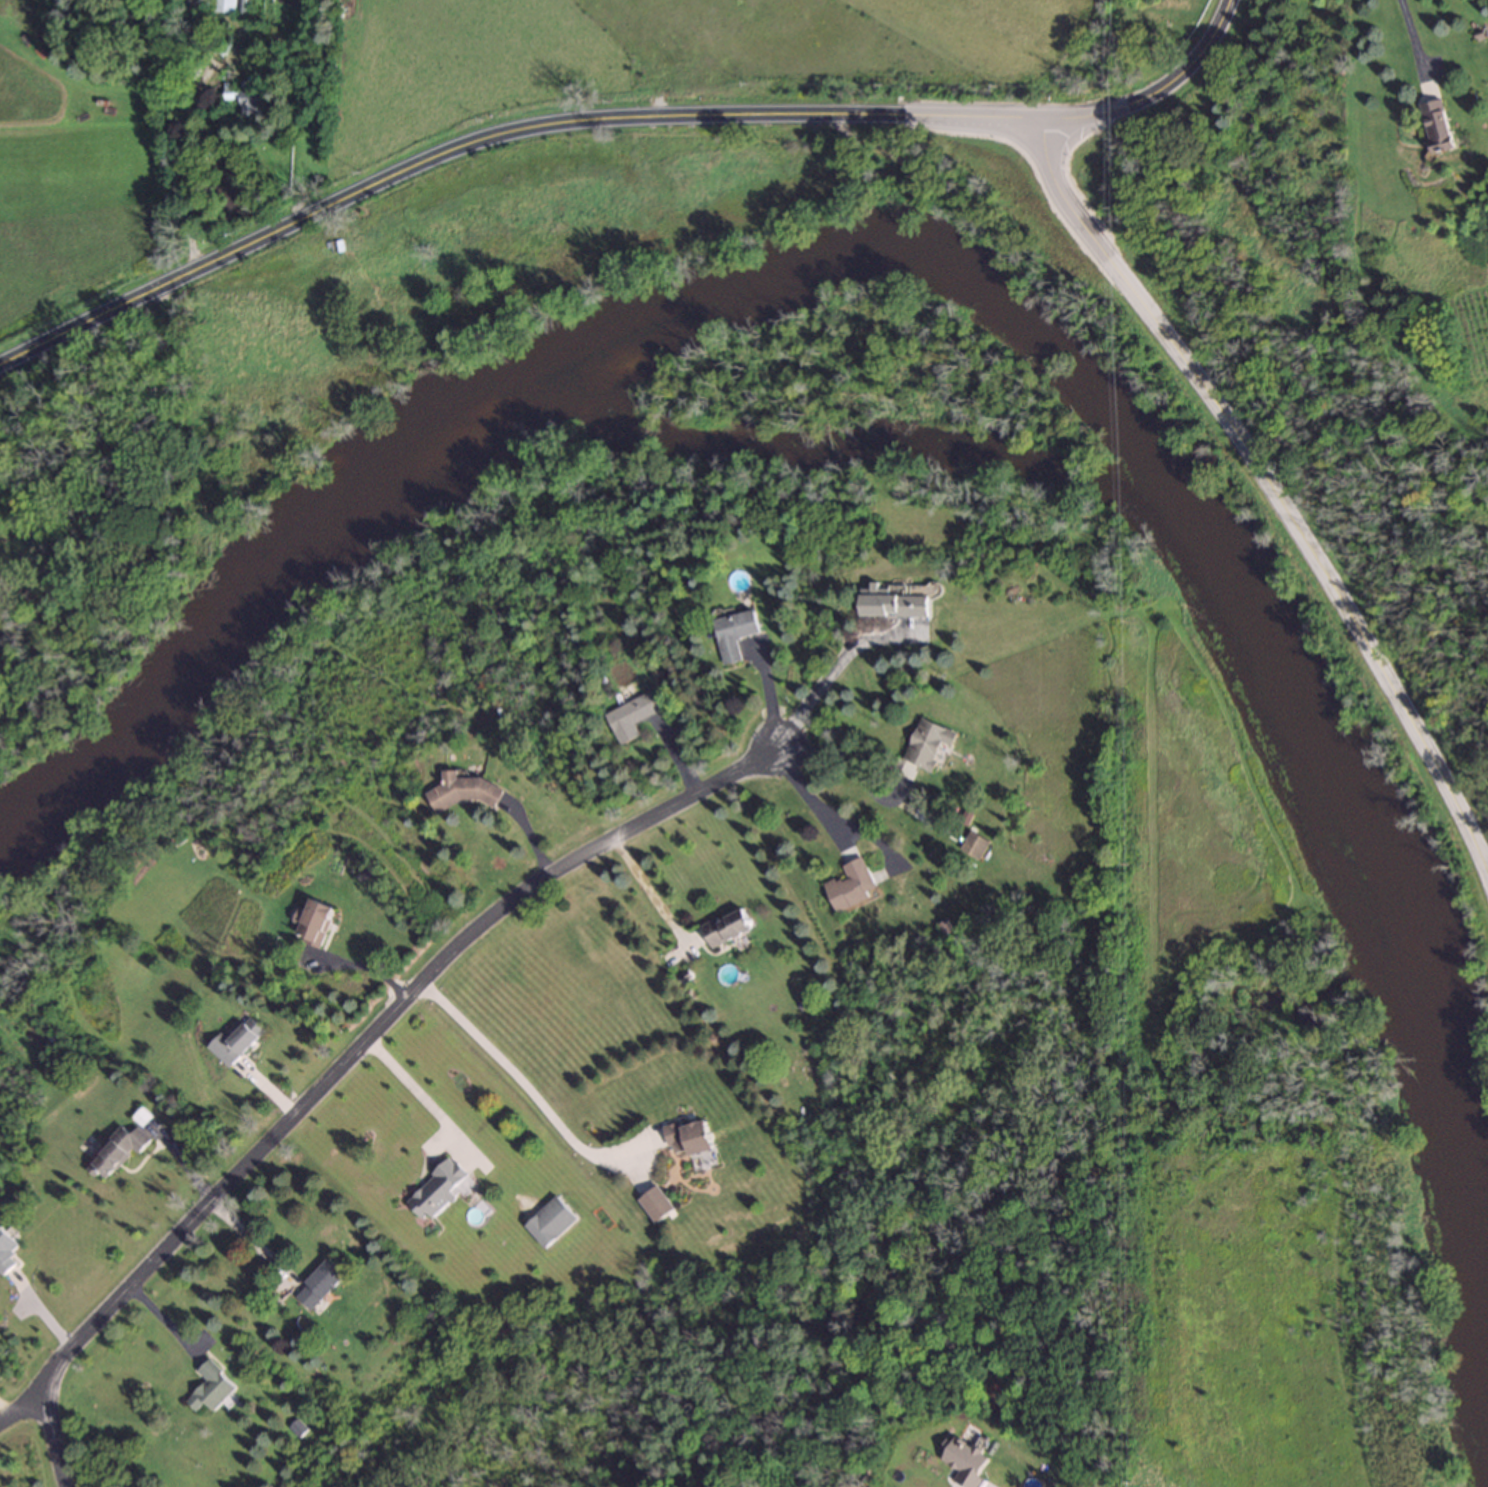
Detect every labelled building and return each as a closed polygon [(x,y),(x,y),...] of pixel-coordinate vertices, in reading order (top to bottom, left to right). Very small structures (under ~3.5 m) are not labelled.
[(203,9),(203,0),(184,0),(184,9),(203,9)] [(215,13),(237,13),(237,0),(215,0),(215,13)] [(223,100),(238,99),(238,84),(223,85),(223,100)] [(241,117),(262,117),(262,87),(241,87),(241,117)] [(1434,152),(1457,146),(1445,99),(1422,105),(1434,152)] [(929,616),(929,595),(898,595),(898,588),(861,588),(861,616),(929,616)] [(712,619),(721,664),(740,661),(735,638),(759,633),(754,610),(712,619)] [(604,712),(619,745),(638,737),(632,723),(661,711),(652,692),(604,712)] [(931,772),(942,744),(951,748),(957,733),(919,717),(901,759),(931,772)] [(457,780),(456,771),(442,771),(442,789),(431,789),(431,804),(499,803),(499,780),(457,780)] [(958,849),(977,860),(988,843),(969,831),(958,849)] [(835,912),(877,894),(862,857),(841,866),(845,875),(823,884),(835,912)] [(316,948),(336,910),(313,898),(294,937),(316,948)] [(755,929),(746,908),(718,920),(716,917),(700,924),(710,947),(755,929)] [(266,1033),(252,1019),(229,1041),(222,1035),(209,1048),(230,1069),(266,1033)] [(681,1127),(680,1123),(662,1126),(666,1147),(683,1143),(686,1157),(715,1151),(709,1121),(681,1127)] [(152,1139),(139,1126),(132,1133),(125,1126),(85,1166),(102,1182),(134,1150),(137,1153),(152,1139)] [(425,1223),(454,1195),(451,1193),(468,1177),(450,1158),(405,1202),(425,1223)] [(656,1224),(675,1211),(658,1185),(639,1199),(656,1224)] [(578,1219),(555,1196),(524,1228),(547,1251),(578,1219)] [(16,1262),(9,1254),(21,1243),(4,1224),(0,1227),(0,1271),(3,1274),(16,1262)] [(311,1310),(347,1273),(329,1256),(293,1294),(311,1310)] [(206,1403),(214,1411),(238,1388),(211,1358),(198,1370),(208,1381),(187,1400),(197,1411),(206,1403)]
